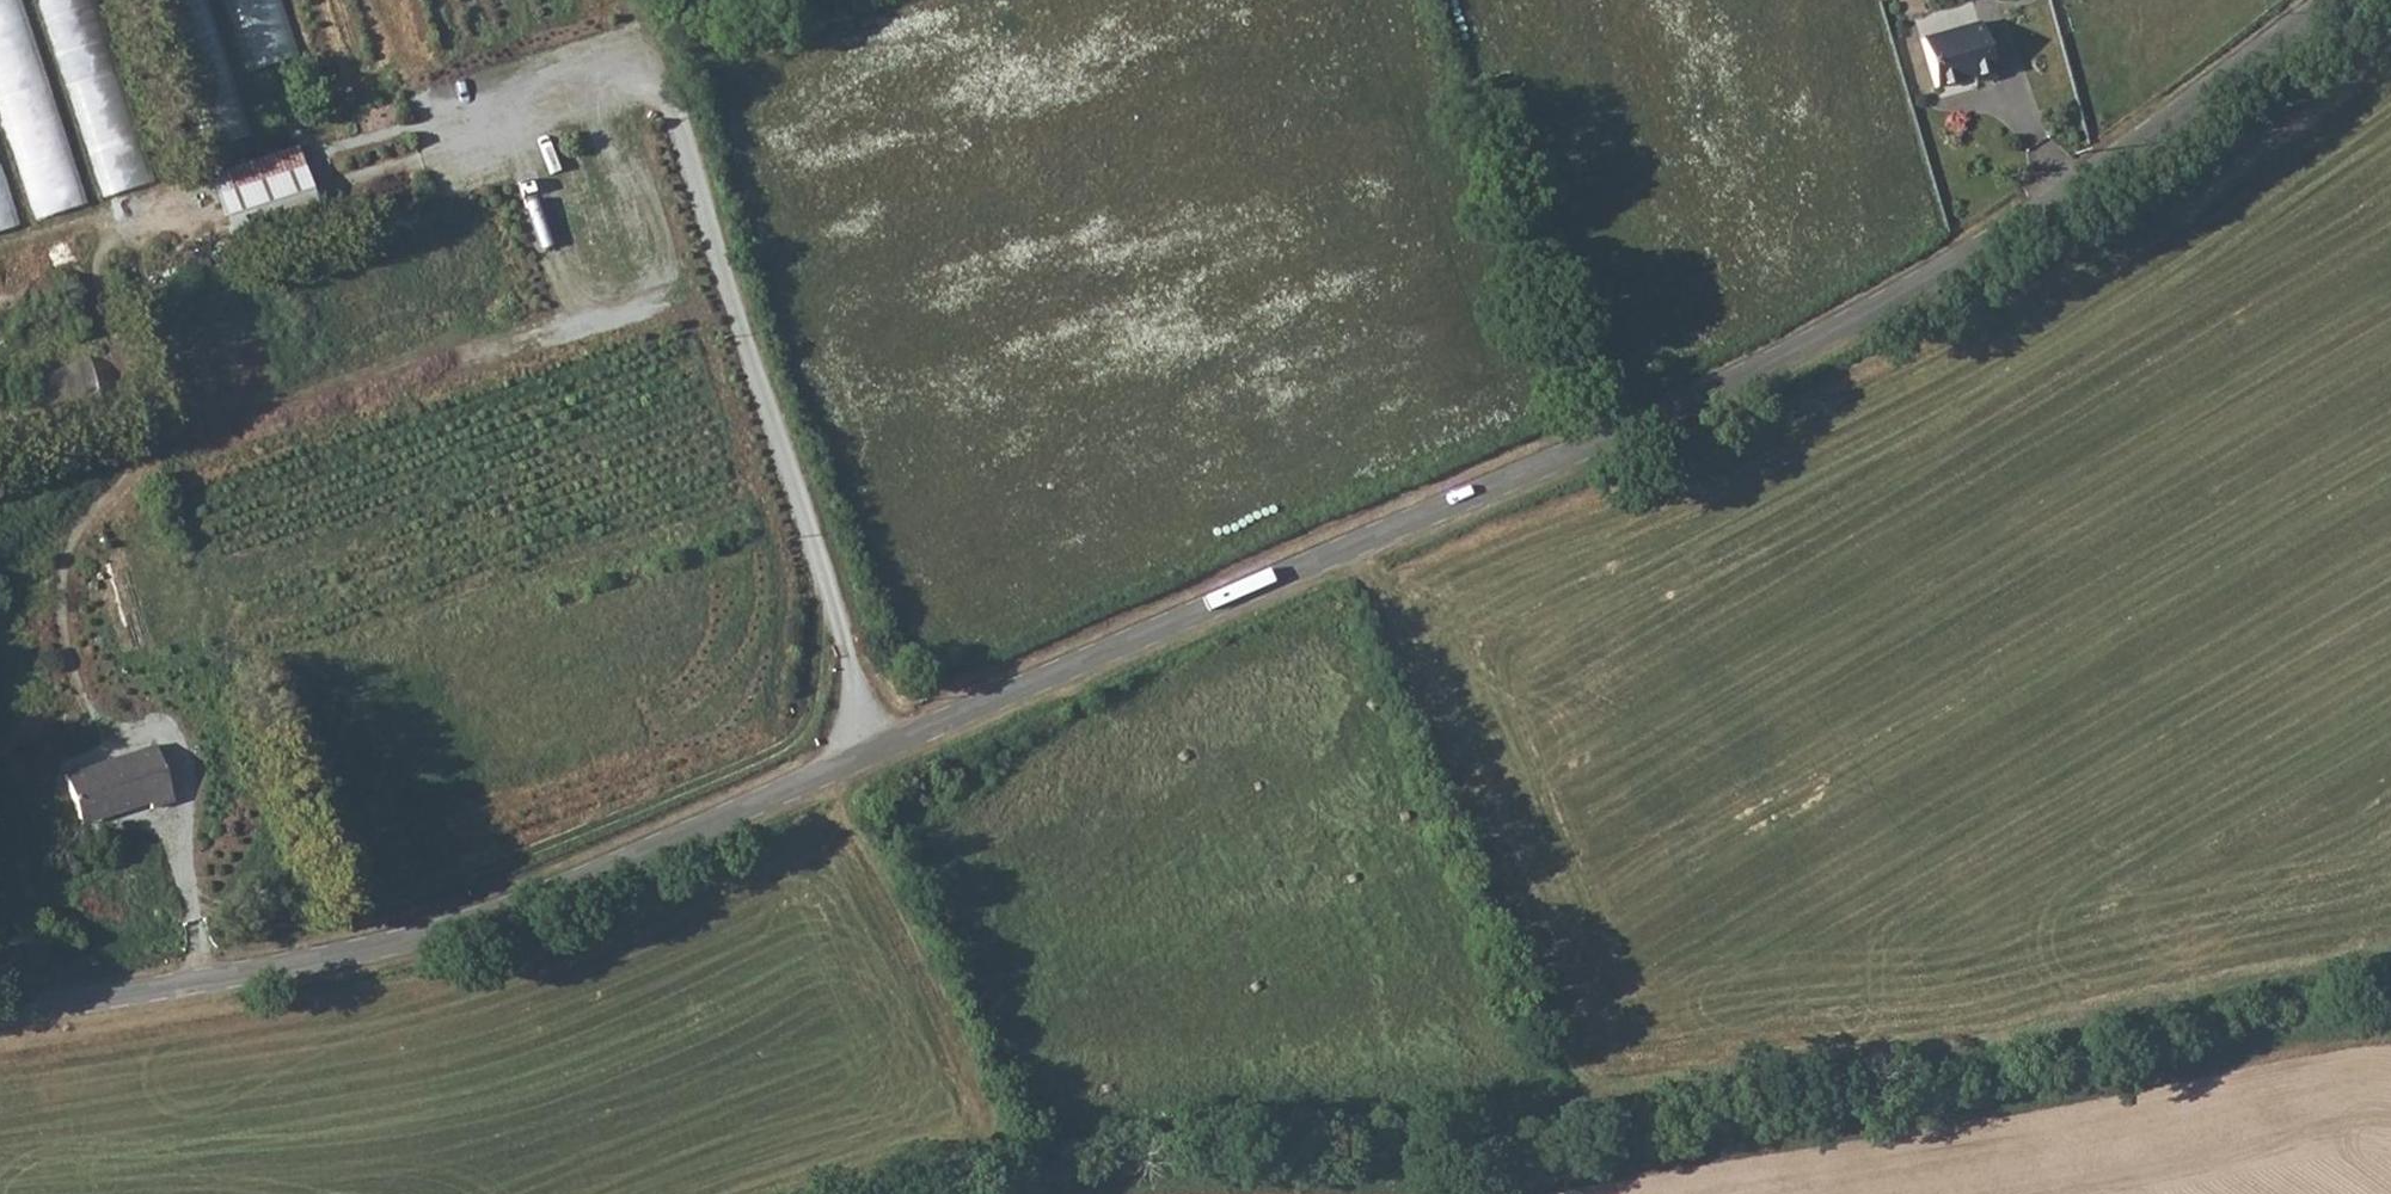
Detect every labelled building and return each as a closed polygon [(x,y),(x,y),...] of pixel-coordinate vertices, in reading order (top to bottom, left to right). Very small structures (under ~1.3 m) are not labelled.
[(4,112),(58,95),(26,0),(0,0),(0,99),(4,112)] [(101,195),(152,181),(100,0),(45,0),(101,195)] [(212,0),(170,0),(214,147),(252,135),(212,0)] [(284,0),(228,0),(248,70),(299,55),(284,0)] [(1979,24),(1923,37),(1935,85),(1971,77),(1973,84),(1994,80),(1979,24)] [(214,170),(228,213),(312,186),(297,143),(214,170)] [(63,174),(63,173),(37,179),(45,212),(89,202),(82,170),(63,174)] [(312,186),(228,213),(236,236),(319,209),(312,186)] [(0,391),(0,421),(80,393),(100,386),(91,360),(0,391)] [(156,745),(64,775),(82,826),(148,804),(150,812),(174,804),(156,745)]
